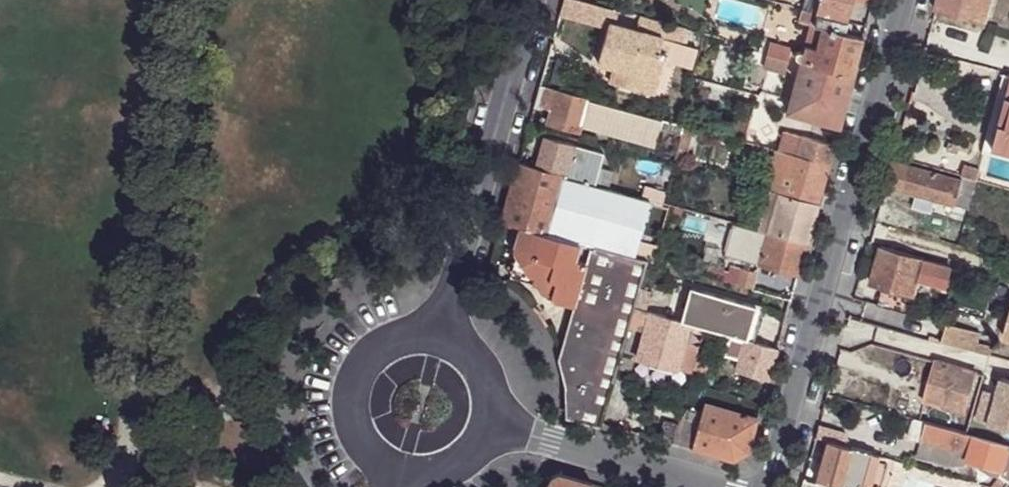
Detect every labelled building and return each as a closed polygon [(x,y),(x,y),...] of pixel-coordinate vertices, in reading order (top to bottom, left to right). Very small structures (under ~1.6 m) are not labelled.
[(815,12),(817,13),(848,21),(854,0),(819,0),(815,12)] [(935,8),(985,22),(991,0),(937,0),(935,8)] [(782,6),(778,16),(793,20),(796,10),(782,6)] [(844,31),(848,21),(817,13),(816,15),(814,22),(814,23),(822,25),(818,41),(812,64),(852,76),(864,37),(844,31)] [(687,29),(641,16),(637,32),(609,23),(598,63),(614,68),(615,69),(617,62),(631,67),(625,87),(656,96),(667,55),(660,53),(663,40),(682,46),(687,29)] [(810,38),(818,41),(822,25),(814,23),(810,38)] [(801,61),(812,64),(818,41),(810,38),(808,37),(803,54),(801,61)] [(786,57),(788,58),(791,51),(775,46),(772,53),(786,57)] [(764,69),(766,63),(764,62),(767,52),(760,50),(755,66),(764,69)] [(788,58),(801,61),(803,54),(791,51),(788,58)] [(783,68),(786,57),(772,53),(767,52),(764,62),(766,63),(783,68)] [(839,126),(852,76),(812,64),(801,61),(786,111),(839,126)] [(615,69),(614,68),(610,83),(625,87),(631,67),(617,62),(615,69)] [(1003,97),(1008,77),(1001,75),(996,95),(1003,97)] [(586,100),(538,86),(533,106),(550,110),(546,122),(578,131),(586,100)] [(987,154),(990,148),(996,124),(1002,125),(1008,101),(1002,99),(1003,97),(996,95),(981,153),(987,154)] [(1003,97),(1002,99),(1008,101),(1002,125),(996,124),(990,148),(1008,153),(1008,99),(1003,97)] [(661,120),(594,102),(587,126),(654,145),(661,120)] [(828,165),(834,145),(783,131),(776,151),(828,165)] [(566,177),(574,145),(544,137),(535,168),(566,177)] [(566,177),(577,180),(586,149),(574,145),(566,177)] [(532,151),(522,148),(518,163),(528,166),(532,151)] [(677,149),(674,159),(680,162),(684,151),(677,149)] [(806,242),(828,165),(776,151),(767,188),(779,193),(767,232),(806,242)] [(632,258),(649,199),(577,180),(566,177),(535,168),(528,166),(518,163),(508,199),(501,221),(520,227),(578,243),(591,246),(632,258)] [(660,172),(670,174),(672,165),(663,163),(660,172)] [(961,181),(892,163),(886,184),(915,192),(936,197),(948,201),(946,207),(951,209),(953,202),(955,203),(955,200),(960,184),(961,181)] [(653,200),(662,202),(670,174),(660,172),(653,200)] [(972,188),(960,184),(955,200),(963,203),(967,204),(972,188)] [(764,231),(767,232),(779,193),(767,188),(764,188),(764,191),(762,197),(753,227),(764,231)] [(936,197),(915,192),(912,205),(932,209),(936,197)] [(578,243),(520,227),(515,246),(518,246),(512,268),(513,268),(540,275),(555,280),(576,285),(582,261),(574,259),(578,243)] [(797,275),(806,242),(767,232),(758,264),(797,275)] [(636,296),(645,261),(632,258),(591,246),(560,356),(563,367),(568,390),(568,413),(598,423),(627,326),(629,318),(632,308),(636,296)] [(907,312),(922,261),(878,249),(870,283),(881,287),(877,302),(907,312)] [(729,266),(724,282),(734,285),(739,269),(729,266)] [(540,275),(513,268),(511,276),(537,283),(540,275)] [(572,300),(576,285),(555,280),(553,287),(551,294),(572,300)] [(544,292),(551,294),(553,287),(546,286),(544,292)] [(728,337),(745,341),(754,310),(689,290),(679,322),(704,329),(728,337)] [(645,299),(636,296),(632,308),(641,311),(645,299)] [(641,311),(632,308),(629,318),(646,322),(643,331),(636,357),(691,372),(696,356),(704,329),(679,322),(641,311)] [(646,322),(629,318),(627,326),(643,331),(646,322)] [(981,331),(949,322),(941,343),(974,353),(981,331)] [(768,377),(776,351),(745,341),(728,337),(722,354),(738,359),(735,368),(768,377)] [(703,358),(696,356),(691,372),(698,373),(703,358)] [(975,374),(937,363),(926,401),(964,412),(975,374)] [(839,397),(828,394),(825,404),(836,407),(839,397)] [(680,408),(669,443),(732,461),(748,452),(757,419),(702,404),(697,422),(685,420),(688,410),(680,408)] [(1008,484),(1008,446),(904,416),(899,431),(912,435),(908,449),(941,459),(945,444),(984,456),(982,464),(1003,469),(1003,475),(992,486),(1007,486),(1008,484)] [(828,439),(853,446),(846,432),(819,424),(816,436),(828,439)] [(871,452),(853,446),(828,439),(817,479),(840,485),(839,486),(879,486),(887,464),(869,459),(871,452)] [(945,444),(941,459),(966,466),(981,467),(982,464),(984,456),(945,444)] [(591,482),(557,473),(550,474),(542,486),(590,486),(591,482)]
